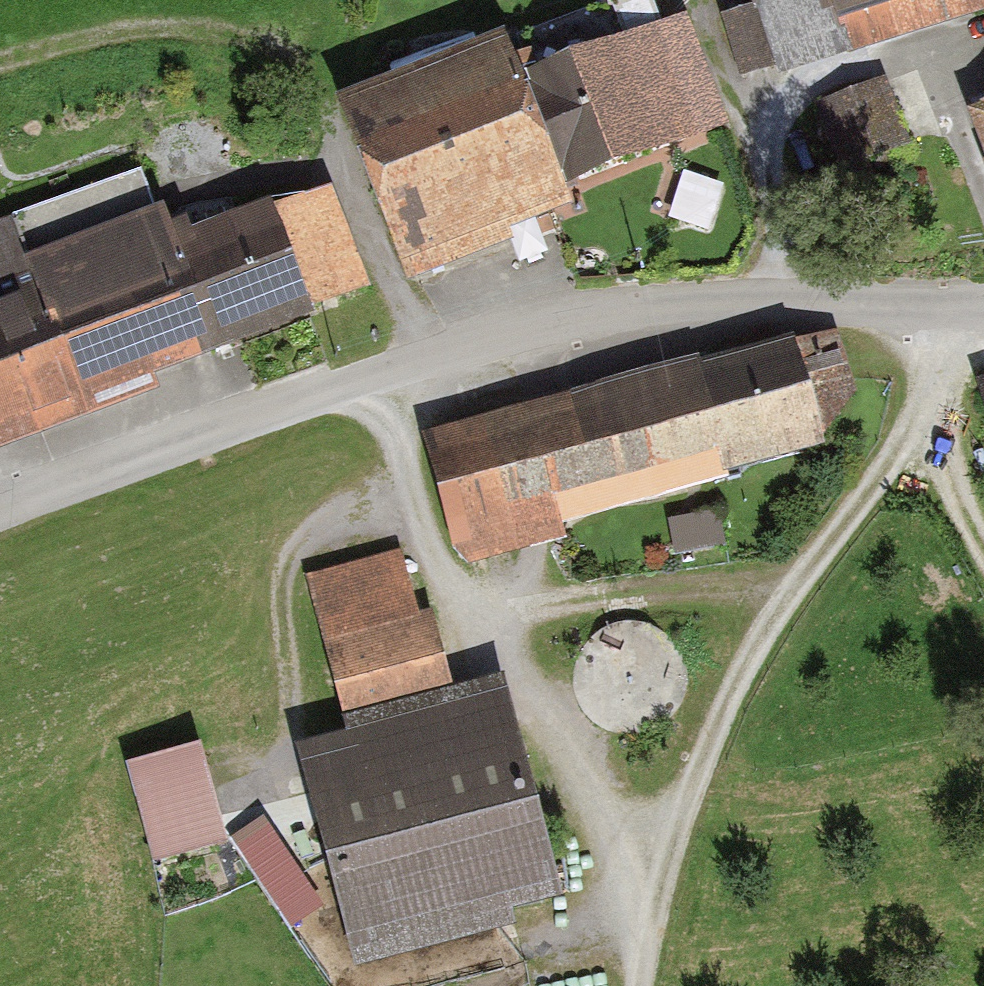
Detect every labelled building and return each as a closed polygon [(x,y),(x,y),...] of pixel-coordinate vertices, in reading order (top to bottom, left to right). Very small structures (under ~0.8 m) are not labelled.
[(747,77),(983,4),(983,0),(754,0),(754,1),(726,10),(747,77)] [(526,85),(568,190),(726,130),(685,24),(526,85)] [(340,114),(409,288),(580,220),(568,190),(526,85),(510,46),(340,114)] [(888,80),(819,103),(842,171),(911,147),(888,80)] [(970,105),(983,147),(983,101),(970,105)] [(685,167),(673,218),(715,227),(727,177),(685,167)] [(160,401),(155,388),(203,371),(171,296),(190,288),(175,250),(146,177),(0,232),(0,464),(160,401)] [(269,216),(175,250),(190,288),(171,296),(203,371),(314,327),(269,216)] [(806,327),(422,433),(454,547),(838,442),(806,327)] [(724,501),(673,512),(680,545),(732,534),(724,501)] [(340,716),(452,687),(433,611),(418,615),(401,550),(303,576),(340,716)] [(559,899),(500,674),(452,687),(340,716),(291,729),(351,954),(559,899)] [(196,742),(124,763),(151,861),(224,841),(196,742)] [(265,818),(232,839),(291,930),(324,909),(265,818)]
